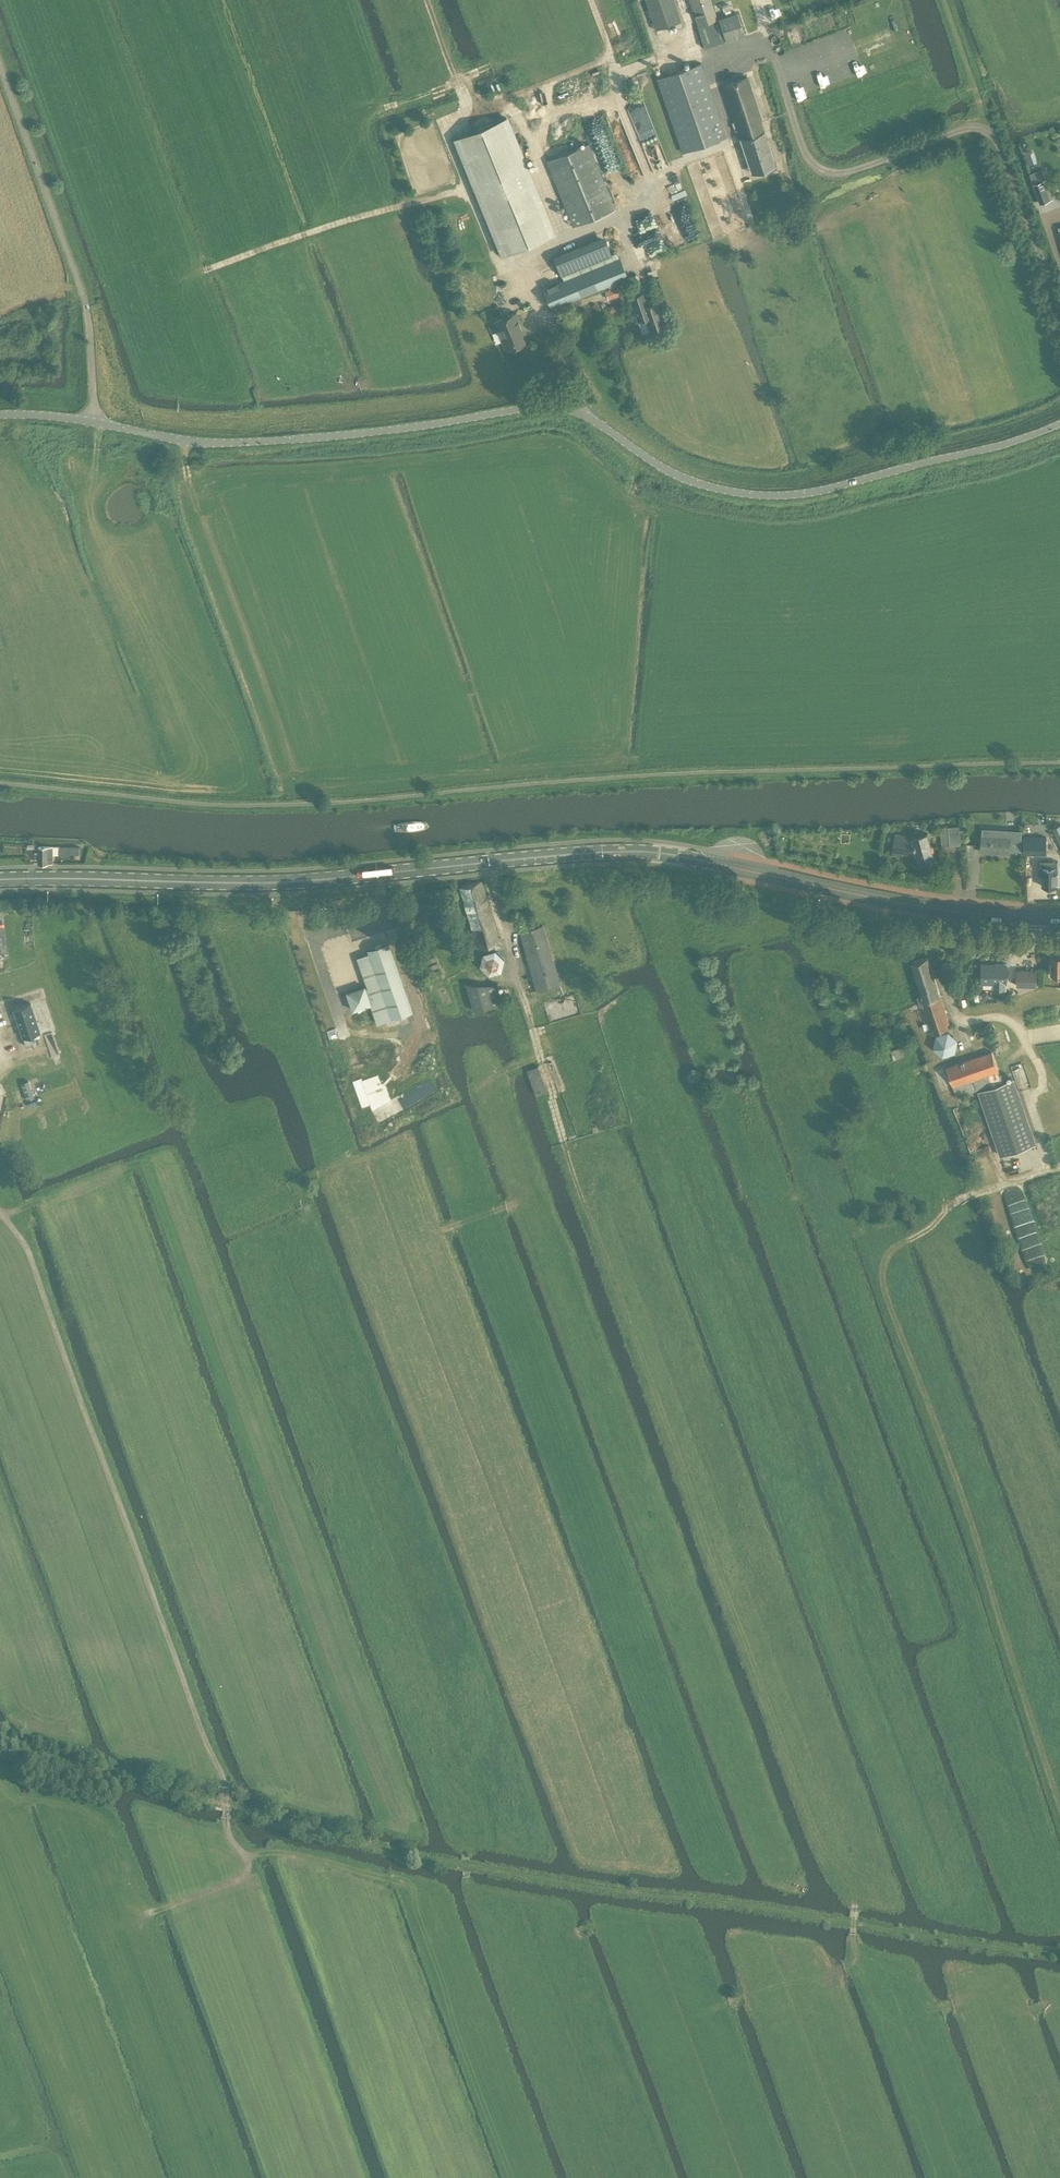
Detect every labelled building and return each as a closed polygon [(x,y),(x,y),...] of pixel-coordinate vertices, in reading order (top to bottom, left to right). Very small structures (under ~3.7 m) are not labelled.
[(681,22),(674,0),(646,0),(656,31),(681,22)] [(698,27),(697,27),(705,48),(745,35),(737,13),(718,19),(711,0),(689,0),(698,27)] [(657,79),(683,153),(727,138),(713,97),(701,64),(657,79)] [(751,173),(776,165),(765,131),(747,78),(723,86),(735,122),(733,123),(735,130),(737,129),(741,139),(740,139),(751,173)] [(554,234),(505,117),(454,138),(503,255),(554,234)] [(616,210),(589,144),(546,161),(573,228),(616,210)] [(1043,172),(1031,176),(1034,184),(1033,184),(1040,203),(1050,199),(1043,180),(1046,179),(1043,172)] [(604,236),(552,256),(560,275),(611,255),(604,236)] [(542,290),(550,310),(629,278),(620,257),(542,290)] [(609,299),(625,294),(622,285),(606,291),(609,299)] [(661,327),(666,326),(658,302),(648,305),(644,293),(630,298),(636,316),(644,313),(650,331),(654,329),(655,331),(662,329),(661,327)] [(506,350),(525,342),(519,327),(522,326),(517,313),(494,322),(506,350)] [(950,845),(961,845),(960,826),(949,827),(950,845)] [(982,835),(981,852),(1010,854),(1010,850),(1022,850),(1022,830),(1016,830),(1012,830),(1011,836),(997,836),(998,829),(983,828),(982,835)] [(920,862),(935,859),(928,833),(913,837),(896,834),(893,851),(918,854),(920,862)] [(1025,854),(1047,853),(1046,836),(1024,837),(1025,854)] [(79,846),(71,846),(52,846),(52,847),(38,847),(38,863),(53,863),(53,854),(79,854),(79,846)] [(1043,886),(1049,886),(1051,887),(1055,887),(1056,886),(1058,886),(1058,868),(1040,868),(1040,874),(1043,874),(1043,886)] [(500,941),(486,893),(482,879),(460,886),(479,947),(500,941)] [(543,926),(520,932),(537,991),(560,984),(543,926)] [(365,986),(347,992),(354,1010),(371,1003),(378,1023),(413,1010),(389,942),(368,949),(370,955),(358,959),(368,987),(366,988),(365,986)] [(418,947),(424,964),(430,962),(423,945),(418,947)] [(1052,955),(1052,973),(1059,973),(1059,955),(1052,955)] [(933,1033),(951,1028),(928,957),(913,962),(923,994),(918,996),(921,1005),(924,1005),(933,1033)] [(1007,982),(1007,964),(982,964),(982,982),(995,983),(995,988),(1005,988),(1005,982),(1007,982)] [(1037,986),(1037,970),(1018,970),(1018,986),(1037,986)] [(465,983),(473,1012),(502,1003),(496,987),(465,983)] [(14,1009),(15,1011),(23,1037),(26,1046),(33,1044),(31,1035),(40,1032),(31,1003),(14,1009)] [(988,1035),(995,1055),(1010,1050),(1003,1029),(988,1035)] [(933,1048),(942,1057),(955,1053),(958,1040),(947,1031),(936,1035),(933,1048)] [(958,1096),(1003,1081),(993,1051),(948,1066),(958,1096)] [(547,1092),(539,1066),(527,1070),(536,1096),(547,1092)] [(10,1097),(0,1067),(0,1100),(10,1097)] [(1013,1080),(980,1091),(1002,1156),(1035,1145),(1013,1080)] [(29,1081),(21,1083),(27,1100),(34,1098),(29,1081)] [(376,1081),(362,1089),(363,1092),(376,1113),(394,1103),(383,1086),(379,1088),(376,1081)]
